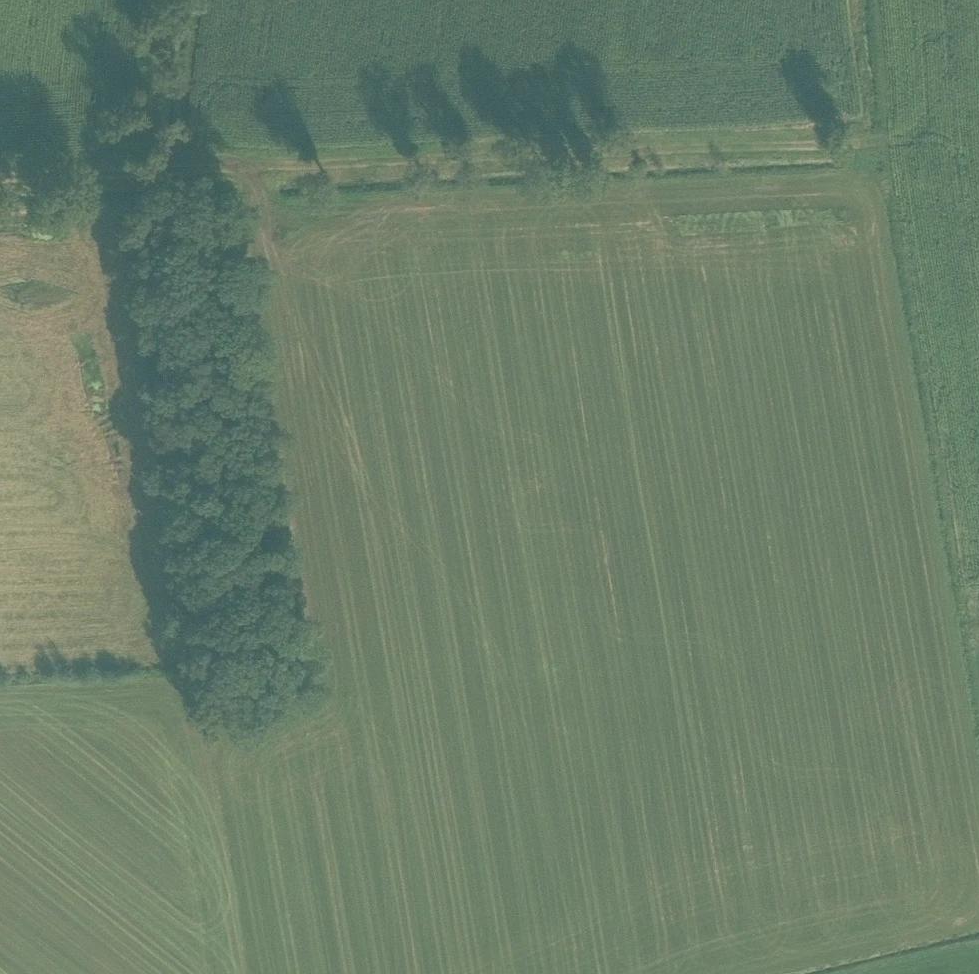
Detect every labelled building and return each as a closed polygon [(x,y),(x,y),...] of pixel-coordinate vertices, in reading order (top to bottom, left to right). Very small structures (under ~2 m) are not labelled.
[(796,121),(781,121),(781,136),(796,135),(796,121)]
